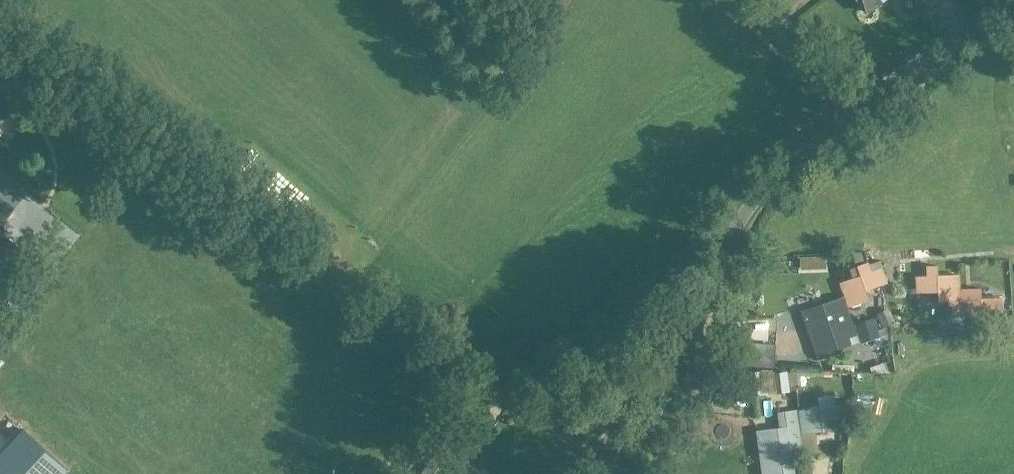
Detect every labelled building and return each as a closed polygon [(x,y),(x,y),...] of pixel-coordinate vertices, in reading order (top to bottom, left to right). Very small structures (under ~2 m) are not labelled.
[(867,12),(883,0),(859,0),(867,12)] [(13,108),(2,101),(0,100),(0,126),(13,108)] [(8,222),(28,194),(0,173),(0,216),(8,222)] [(971,184),(969,175),(948,179),(950,188),(971,184)] [(35,256),(9,235),(0,246),(0,300),(35,256)] [(841,237),(823,242),(826,254),(844,249),(841,237)] [(869,289),(889,284),(883,258),(851,266),(854,278),(842,281),(848,305),(872,300),(869,289)] [(938,265),(927,266),(928,292),(939,292),(940,301),(961,300),(961,289),(960,274),(939,275),(938,265)] [(982,288),(961,289),(961,300),(962,315),(983,314),(984,324),(995,323),(994,297),(982,297),(982,288)] [(848,335),(856,332),(844,297),(804,311),(819,355),(851,344),(848,335)] [(874,318),(857,323),(861,337),(879,331),(874,318)] [(754,335),(770,334),(769,320),(753,321),(754,335)] [(752,342),(750,365),(774,367),(776,343),(752,342)] [(784,350),(785,363),(801,362),(800,349),(784,350)] [(764,370),(748,372),(750,395),(766,394),(791,391),(788,370),(773,372),(773,370),(764,371),(764,370)] [(819,405),(798,408),(802,434),(829,430),(827,420),(838,419),(835,394),(818,396),(819,405)] [(798,408),(778,411),(780,426),(756,429),(763,473),(796,473),(793,451),(804,450),(802,434),(798,408)] [(24,429),(0,455),(0,473),(65,473),(68,470),(24,429)] [(452,467),(436,455),(423,473),(447,473),(452,467)]
